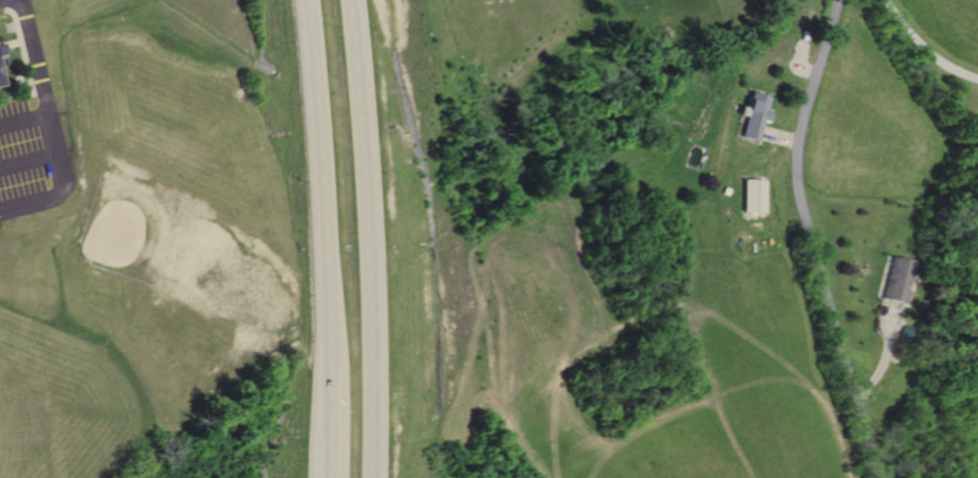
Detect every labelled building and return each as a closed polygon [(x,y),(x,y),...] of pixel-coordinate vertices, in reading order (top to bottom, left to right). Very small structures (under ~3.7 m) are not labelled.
[(760,139),(761,132),(764,120),(771,121),(773,109),(768,108),(771,96),(752,92),(749,106),(741,105),(739,114),(746,116),(742,135),(760,139)] [(765,178),(763,211),(742,211),(743,177),(765,178)] [(885,296),(895,298),(904,300),(914,257),(894,252),(885,296)]
